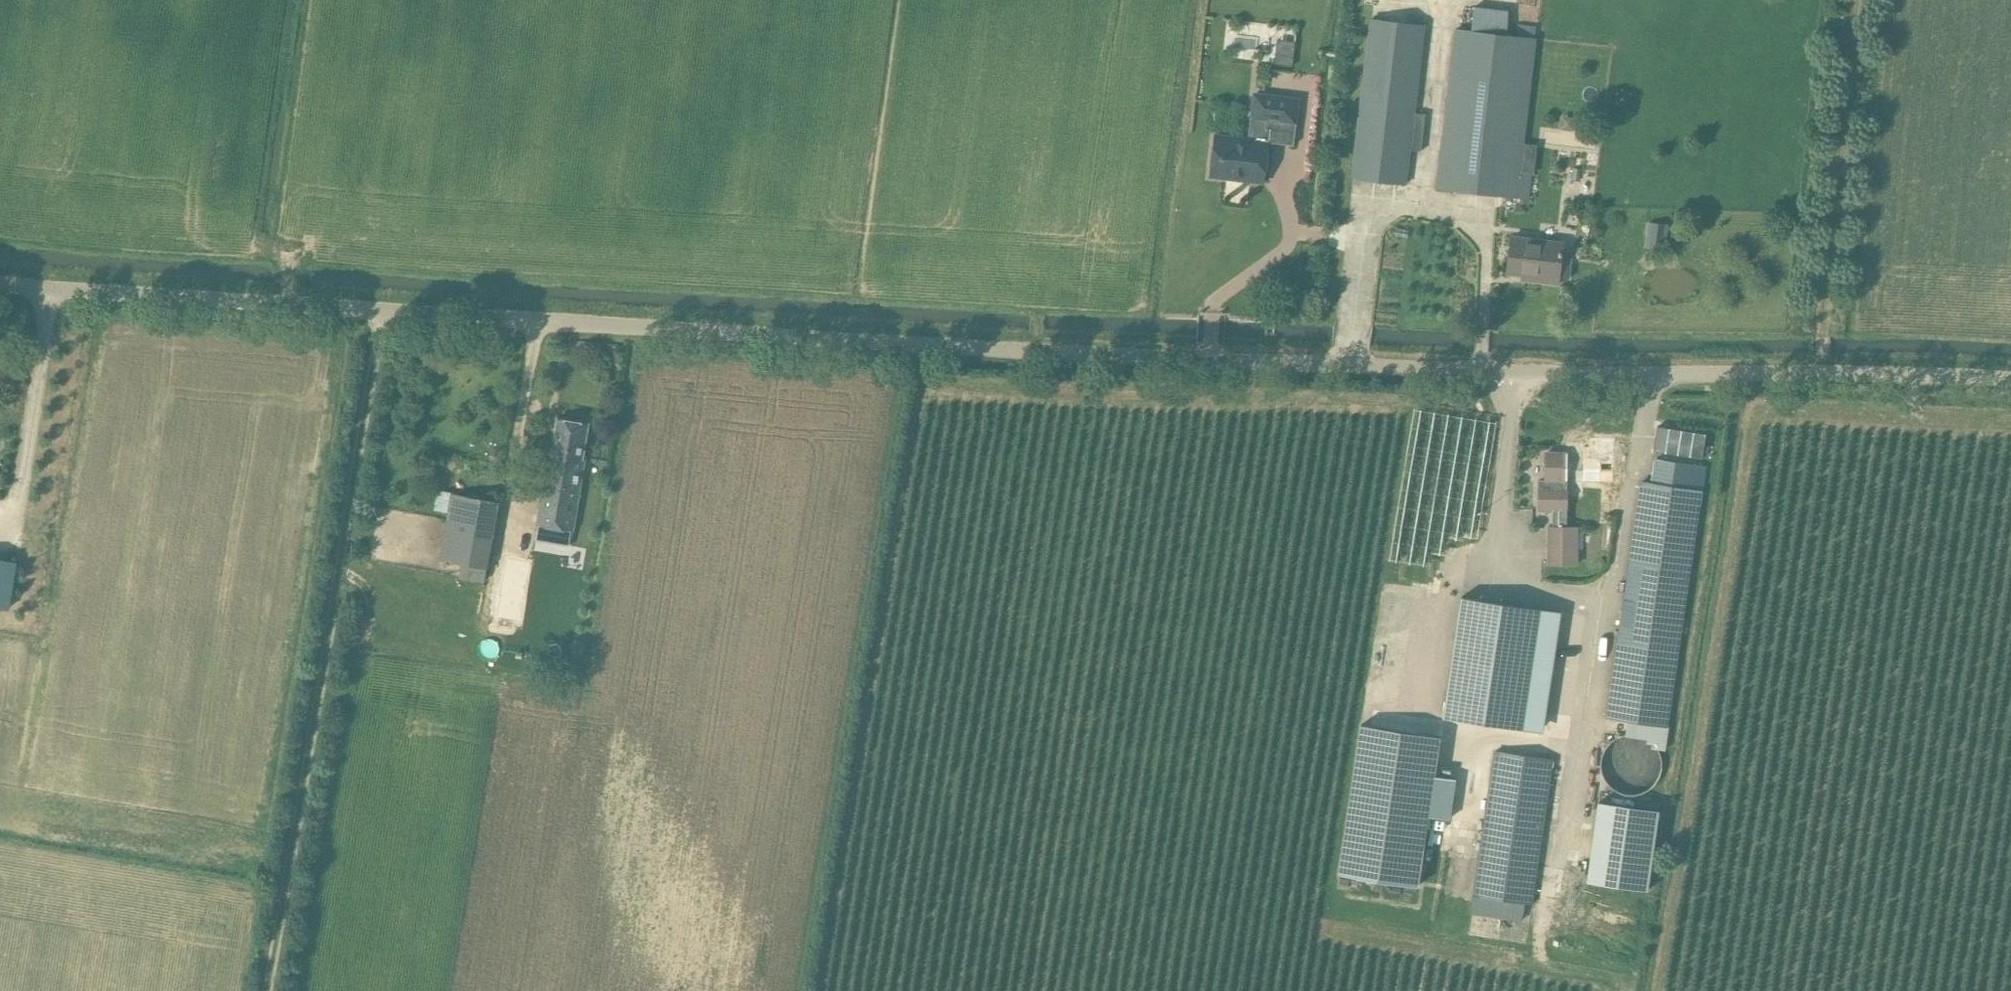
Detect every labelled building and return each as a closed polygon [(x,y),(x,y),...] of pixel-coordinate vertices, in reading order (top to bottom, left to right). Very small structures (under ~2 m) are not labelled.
[(1510,10),(1474,6),(1471,31),(1459,30),(1441,189),(1528,199),(1531,172),(1523,171),(1539,39),(1534,39),(1536,26),(1518,24),(1516,37),(1507,35),(1510,10)] [(1376,19),(1358,177),(1411,183),(1415,150),(1421,151),(1425,114),(1419,113),(1429,26),(1376,19)] [(1275,63),(1292,65),(1295,42),(1277,40),(1275,63)] [(1253,92),(1250,118),(1296,123),(1297,123),(1300,97),(1253,92)] [(1217,134),(1212,178),(1265,184),(1270,141),(1267,141),(1269,128),(1251,126),(1249,138),(1217,134)] [(1572,168),(1571,179),(1579,180),(1581,169),(1572,168)] [(1667,225),(1648,222),(1645,247),(1664,250),(1667,225)] [(1510,253),(1507,273),(1508,273),(1508,271),(1531,274),(1530,276),(1540,277),(1539,283),(1558,285),(1558,279),(1559,279),(1559,277),(1569,278),(1571,257),(1561,256),(1563,243),(1511,237),(1510,253)] [(539,525),(536,540),(569,546),(572,530),(574,531),(586,458),(583,458),(589,424),(557,418),(552,452),(549,452),(537,524),(539,525)] [(1614,480),(1615,438),(1567,437),(1566,452),(1546,451),(1546,481),(1539,480),(1539,510),(1553,510),(1552,526),(1568,526),(1568,479),(1614,480)] [(1708,465),(1659,458),(1656,480),(1647,479),(1614,716),(1671,724),(1708,465)] [(499,501),(453,494),(443,560),(464,563),(462,577),(485,580),(487,566),(489,566),(499,501)] [(1548,526),(1547,564),(1578,565),(1579,526),(1568,526),(1552,526),(1548,526)] [(7,609),(16,562),(0,559),(0,608),(7,609)] [(520,624),(526,586),(501,581),(500,589),(494,619),(520,624)] [(1482,600),(1462,597),(1443,717),(1522,729),(1523,729),(1542,609),(1482,600)] [(1361,724),(1339,875),(1418,886),(1428,816),(1449,819),(1455,778),(1434,775),(1438,753),(1440,736),(1361,724)] [(1495,751),(1473,895),(1532,904),(1548,797),(1551,779),(1553,760),(1509,753),(1495,751)] [(1588,881),(1582,921),(1642,930),(1648,889),(1659,809),(1599,801),(1588,881)]
